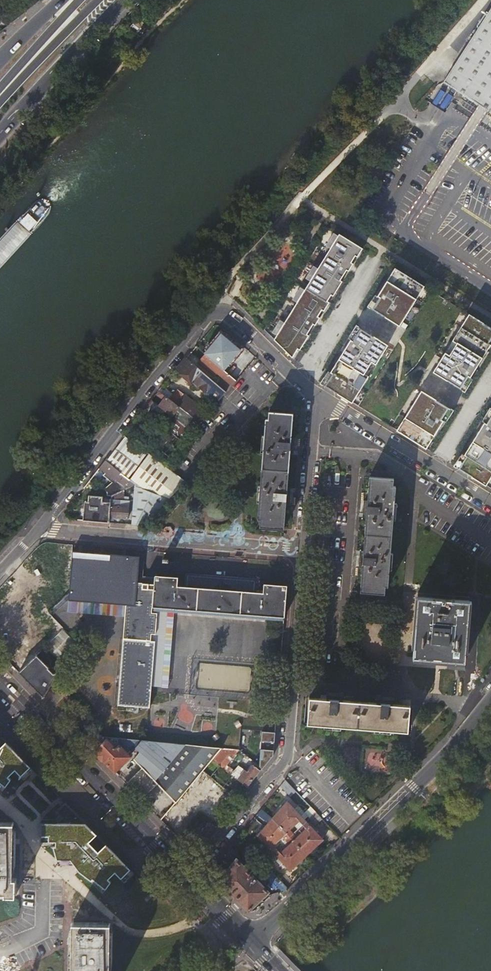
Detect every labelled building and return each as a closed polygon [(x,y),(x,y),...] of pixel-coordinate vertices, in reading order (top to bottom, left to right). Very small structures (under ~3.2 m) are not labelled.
[(490,6),(441,82),(490,114),(490,4),(490,6)] [(275,340),(294,358),(299,350),(301,351),(310,336),(308,335),(322,311),(325,312),(330,303),(328,302),(332,296),(334,297),(343,282),(341,281),(356,257),(358,258),(363,249),(340,235),(275,340)] [(394,268),(377,296),(380,298),(376,305),(384,310),(381,314),(399,326),(416,299),(412,296),(419,285),(423,287),(424,286),(394,268)] [(452,341),(456,343),(449,355),(445,352),(433,371),(452,383),(455,378),(462,382),(467,375),(470,377),(490,344),(488,343),(490,338),(490,328),(468,314),(452,341)] [(362,329),(358,334),(366,339),(369,334),(362,329)] [(241,349),(221,332),(204,352),(205,353),(221,367),(224,369),(241,349)] [(333,373),(325,386),(352,403),(369,376),(364,373),(371,362),(376,364),(388,345),(369,334),(366,339),(358,334),(354,342),(351,340),(331,372),(333,373)] [(214,374),(218,371),(221,367),(205,353),(199,361),(214,374)] [(216,403),(227,391),(186,357),(178,367),(182,371),(181,373),(191,382),(193,380),(208,394),(207,395),(216,403)] [(233,384),(236,379),(224,369),(221,367),(218,371),(233,384)] [(174,393),(163,385),(159,390),(160,391),(166,396),(170,399),(174,393)] [(179,388),(174,393),(170,399),(177,404),(185,394),(179,388)] [(397,429),(397,430),(427,448),(444,420),(440,418),(445,411),(437,407),(440,402),(421,391),(404,418),(409,420),(402,432),(397,429)] [(191,415),(199,405),(185,394),(177,404),(179,406),(191,415)] [(166,396),(164,399),(160,405),(172,415),(179,406),(177,404),(170,399),(166,396)] [(144,409),(164,425),(167,422),(157,414),(160,410),(158,408),(150,402),(144,409)] [(160,405),(158,408),(160,410),(170,418),(172,415),(160,405)] [(200,421),(208,412),(199,405),(191,415),(200,421)] [(184,441),(200,421),(191,415),(179,406),(172,415),(170,418),(167,422),(164,425),(166,426),(165,427),(184,441)] [(157,414),(167,422),(170,418),(160,410),(157,414)] [(291,453),(292,436),(294,413),(269,411),(268,417),(266,417),(258,518),(261,518),(260,526),(285,528),(287,502),(288,486),(291,453)] [(486,485),(490,477),(490,418),(488,424),(484,422),(464,454),(467,456),(459,468),(486,485)] [(171,457),(184,441),(165,427),(152,444),(171,457)] [(147,450),(125,434),(105,459),(122,472),(129,478),(149,452),(147,450)] [(132,524),(143,525),(187,481),(171,470),(149,452),(129,478),(136,484),(134,501),(132,524)] [(122,472),(105,459),(99,468),(116,480),(122,472)] [(122,485),(129,478),(122,472),(116,480),(122,485)] [(363,549),(362,566),(360,590),(384,592),(385,585),(388,585),(396,484),(393,484),(393,477),(369,475),(367,499),(366,515),(363,549)] [(136,484),(129,478),(122,485),(110,486),(109,493),(112,495),(136,484)] [(134,501),(136,484),(112,495),(112,500),(120,500),(129,500),(134,501)] [(89,497),(87,520),(108,522),(109,517),(110,517),(112,503),(101,503),(102,497),(89,497)] [(112,503),(110,517),(128,518),(129,507),(120,506),(120,500),(112,500),(112,503)] [(134,605),(137,605),(138,584),(141,556),(72,550),(71,567),(69,591),(68,600),(134,605)] [(155,585),(153,606),(157,606),(284,616),(287,584),(264,583),(263,591),(256,590),(257,578),(186,573),(185,585),(177,585),(178,576),(155,574),(155,585)] [(153,606),(155,585),(138,584),(137,605),(153,606)] [(469,599),(417,595),(413,656),(465,659),(469,599)] [(137,605),(134,605),(131,638),(154,640),(157,606),(153,606),(137,605)] [(65,630),(39,647),(50,662),(75,646),(65,630)] [(154,640),(131,638),(123,638),(117,704),(149,707),(154,640)] [(37,654),(19,672),(43,697),(51,684),(57,674),(37,654)] [(326,697),(310,696),(308,722),(409,730),(411,704),(394,703),(377,701),(344,699),(326,697)] [(92,724),(80,736),(95,751),(107,739),(92,724)] [(276,731),(262,730),(260,766),(263,768),(275,752),(276,731)] [(6,786),(11,779),(8,776),(15,770),(21,775),(27,770),(31,773),(34,770),(0,735),(0,782),(6,786)] [(107,739),(95,751),(117,771),(131,757),(120,746),(118,749),(107,739)] [(169,795),(176,802),(213,758),(221,746),(149,740),(134,758),(142,767),(169,795)] [(229,753),(221,746),(213,758),(220,764),(229,753)] [(238,779),(248,786),(260,770),(254,766),(249,772),(246,770),(238,779)] [(142,767),(128,780),(155,808),(169,795),(142,767)] [(286,779),(279,787),(291,799),(297,792),(286,779)] [(323,839),(302,816),(296,810),(287,800),(279,810),(294,825),(298,821),(305,828),(301,832),(315,847),(323,839)] [(134,872),(66,802),(56,811),(62,817),(57,822),(41,822),(41,836),(48,836),(49,842),(56,842),(56,846),(53,846),(57,860),(71,860),(79,871),(91,880),(93,878),(106,889),(111,881),(109,879),(116,872),(122,878),(128,872),(131,875),(134,872)] [(315,826),(322,819),(311,807),(305,813),(304,814),(315,826)] [(304,814),(305,813),(299,808),(296,810),(302,816),(304,814)] [(294,825),(279,810),(271,818),(287,834),(307,855),(315,847),(301,832),(296,837),(289,830),(294,825)] [(299,863),(307,855),(287,834),(271,818),(264,827),(277,841),(282,836),(289,844),(284,848),(299,863)] [(14,822),(0,822),(0,891),(5,891),(5,895),(16,895),(16,878),(13,878),(13,875),(14,835),(14,822)] [(205,839),(215,830),(210,824),(199,833),(205,839)] [(291,870),(299,863),(284,848),(279,852),(273,845),(277,841),(264,827),(257,835),(291,870)] [(262,861),(269,868),(274,863),(268,856),(262,861)] [(219,881),(248,910),(268,891),(257,879),(255,877),(252,875),(250,872),(237,859),(219,881)] [(264,873),(269,868),(262,861),(261,860),(257,865),(262,871),(264,873)] [(260,877),(264,873),(262,871),(258,874),(255,877),(257,879),(260,877)] [(268,891),(248,910),(255,909),(271,894),(268,891)] [(72,923),(72,937),(71,970),(110,970),(110,923),(72,923)]
